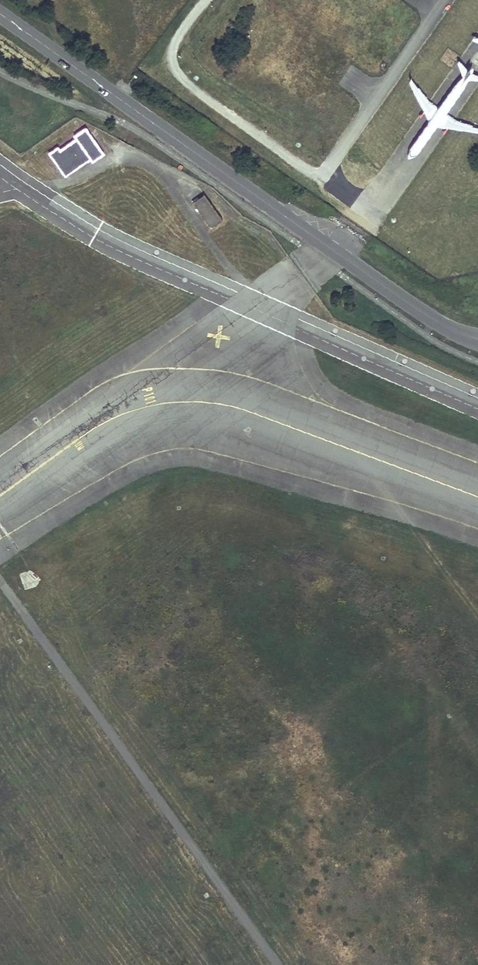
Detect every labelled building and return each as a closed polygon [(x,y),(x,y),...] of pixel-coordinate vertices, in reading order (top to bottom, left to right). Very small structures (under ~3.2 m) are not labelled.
[(103,154),(85,129),(73,136),(74,138),(58,149),(56,147),(47,153),(64,177),(89,159),(91,162),(103,154)] [(209,229),(221,221),(203,195),(191,204),(209,229)]
